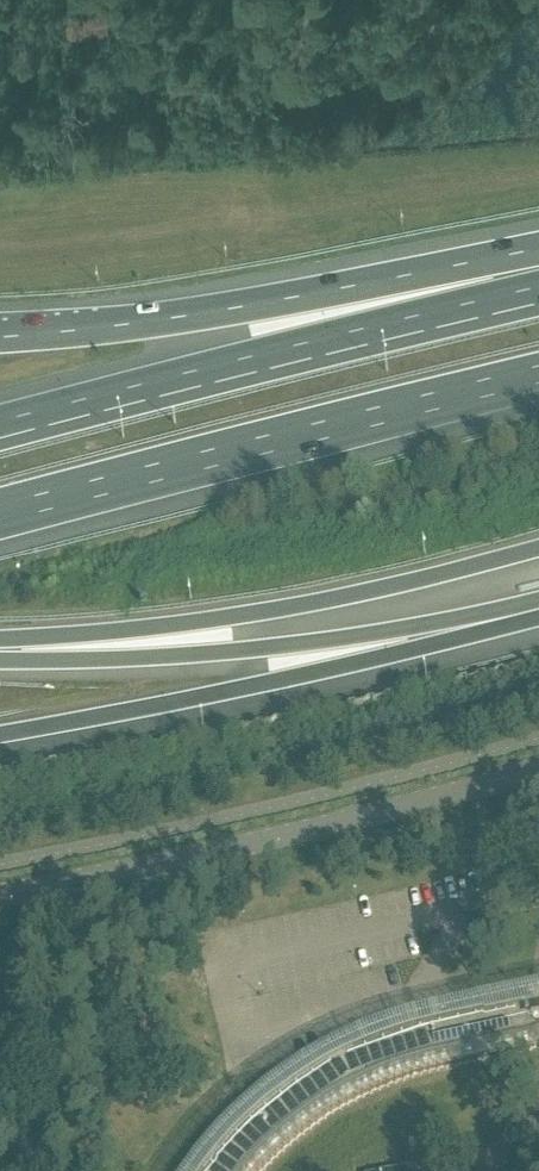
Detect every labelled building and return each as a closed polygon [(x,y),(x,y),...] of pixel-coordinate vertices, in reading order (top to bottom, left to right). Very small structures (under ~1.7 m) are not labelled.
[(205,1170),(251,1170),(262,1160),(278,1144),(290,1134),(310,1118),(331,1105),(348,1095),(377,1080),(394,1074),(416,1066),(538,1038),(538,1001),(420,1028),(394,1036),(359,1050),(333,1062),(310,1075),(285,1093),(267,1106),(243,1128),(223,1149),(206,1170),(205,1170)] [(407,1170),(431,1166),(424,1127),(334,1143),(339,1170),(408,1170),(407,1170)]
